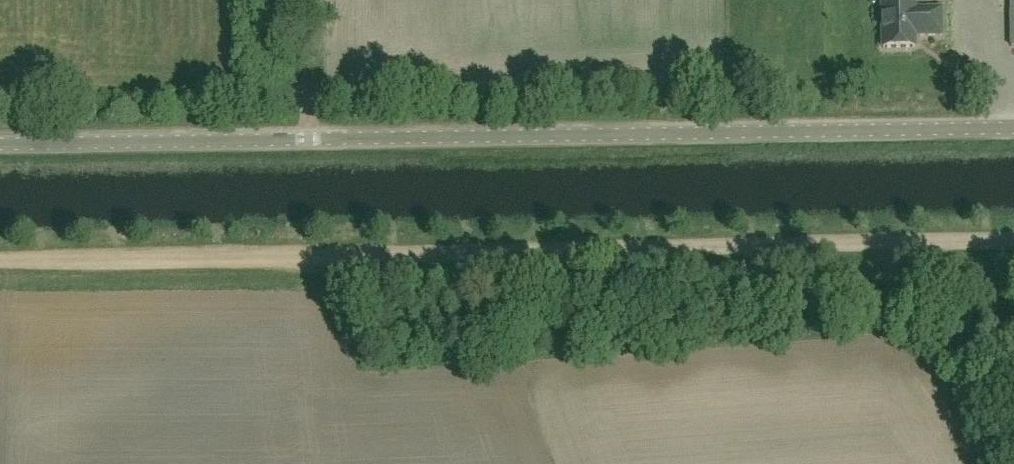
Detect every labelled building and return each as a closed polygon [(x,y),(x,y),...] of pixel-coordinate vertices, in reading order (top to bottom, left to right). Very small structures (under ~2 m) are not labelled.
[(916,6),(916,0),(880,1),(881,48),(916,47),(916,37),(943,36),(942,6),(916,6)]
